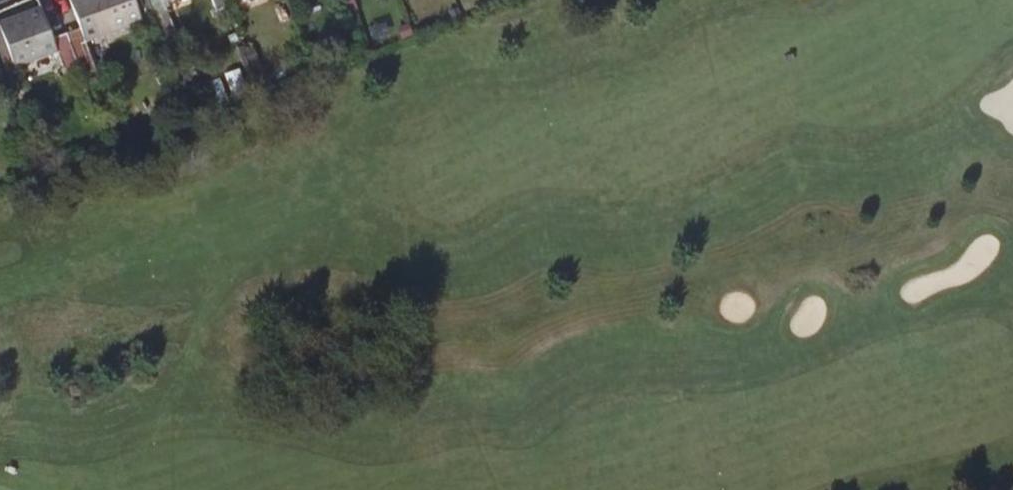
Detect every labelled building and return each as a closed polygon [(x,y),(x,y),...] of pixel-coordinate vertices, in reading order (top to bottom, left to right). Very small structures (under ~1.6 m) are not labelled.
[(81,74),(95,69),(84,39),(140,18),(133,0),(71,0),(81,27),(66,32),(77,60),(81,74)] [(152,13),(167,7),(164,0),(148,0),(152,13)] [(66,32),(52,37),(40,8),(0,22),(0,26),(14,64),(56,50),(62,65),(77,60),(66,32)]
